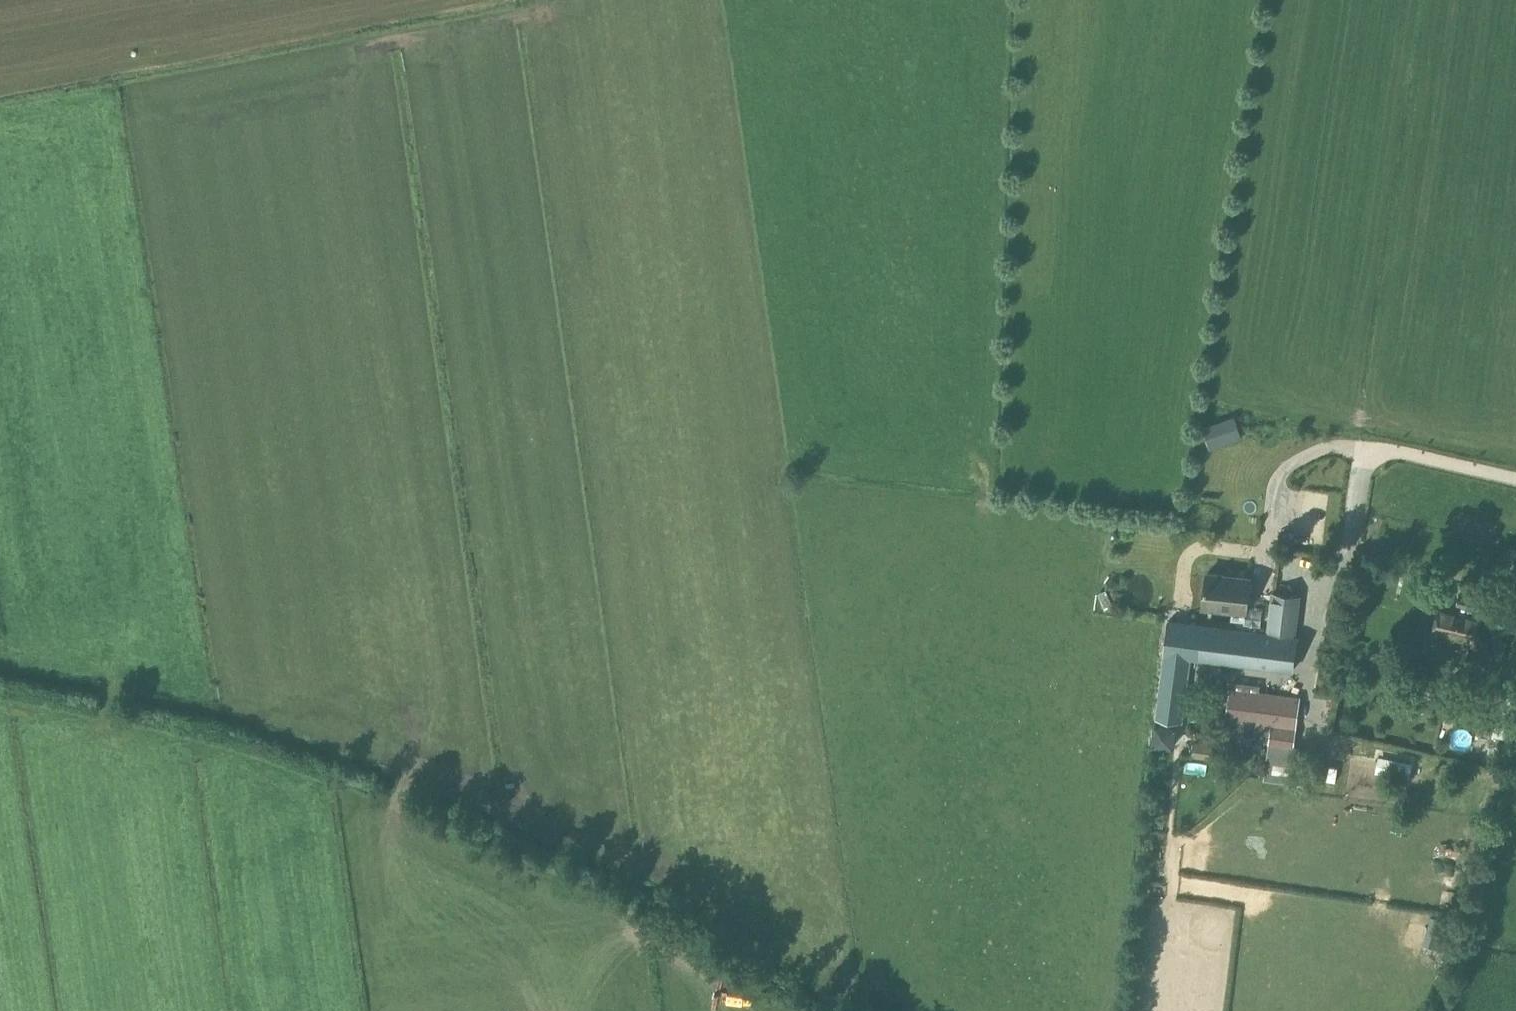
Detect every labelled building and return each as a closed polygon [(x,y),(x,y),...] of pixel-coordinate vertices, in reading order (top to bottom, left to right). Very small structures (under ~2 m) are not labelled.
[(1235,416),(1203,427),(1210,448),(1243,437),(1235,416)] [(1208,571),(1204,605),(1233,609),(1232,618),(1245,619),(1245,622),(1261,624),(1263,608),(1247,606),(1251,576),(1208,571)] [(1300,595),(1274,592),(1269,628),(1295,631),(1300,595)] [(1441,603),(1433,634),(1440,636),(1438,642),(1435,654),(1465,661),(1468,649),(1469,644),(1479,646),(1486,613),(1475,611),(1476,608),(1478,608),(1481,597),(1458,592),(1457,596),(1456,598),(1455,603),(1458,603),(1457,607),(1441,603)] [(1165,654),(1292,670),(1297,635),(1169,620),(1165,654)] [(1296,729),(1301,696),(1231,687),(1226,720),(1230,720),(1229,732),(1254,735),(1256,724),(1296,729)] [(1154,744),(1155,744),(1155,743),(1173,745),(1173,746),(1174,746),(1174,745),(1173,745),(1175,727),(1176,727),(1176,726),(1175,726),(1157,724),(1156,724),(1156,725),(1154,743),(1154,744)] [(1271,744),(1293,748),(1296,733),(1274,728),(1271,744)]
